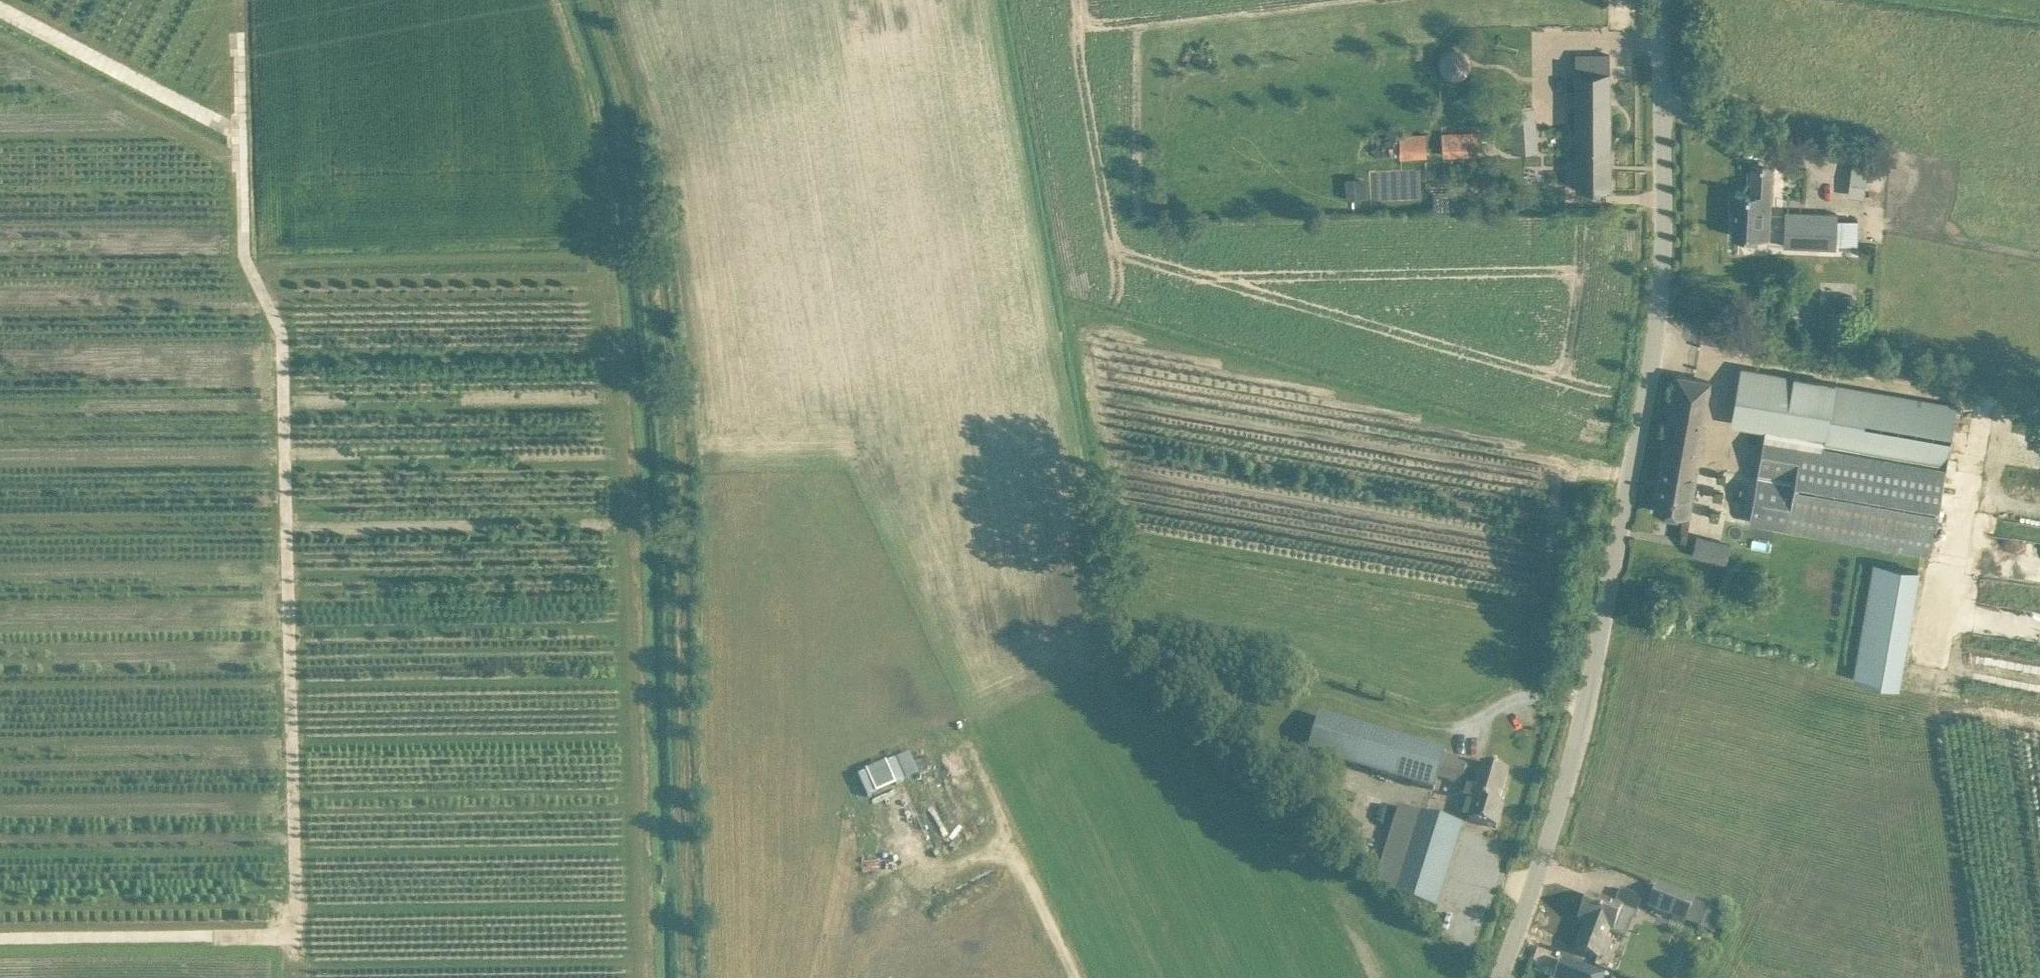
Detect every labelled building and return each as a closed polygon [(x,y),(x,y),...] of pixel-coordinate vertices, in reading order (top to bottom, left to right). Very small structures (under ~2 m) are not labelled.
[(1575,53),(1576,188),(1610,188),(1610,53),(1575,53)] [(1512,125),(1509,125),(1511,151),(1534,149),(1530,97),(1510,99),(1512,125)] [(1442,131),(1443,155),(1482,154),(1481,130),(1442,131)] [(1399,133),(1400,157),(1427,156),(1427,133),(1399,133)] [(1848,195),(1863,197),(1867,162),(1852,160),(1848,195)] [(1355,177),(1345,178),(1346,199),(1357,198),(1356,180),(1355,177)] [(1763,236),(1765,193),(1735,192),(1735,194),(1731,193),(1730,206),(1734,207),(1733,235),(1763,236)] [(1784,246),(1834,247),(1836,213),(1785,212),(1784,246)] [(1742,367),(1735,409),(1733,420),(1766,426),(1749,520),(1931,551),(1956,405),(1742,367)] [(1654,510),(1674,513),(1689,516),(1697,469),(1694,468),(1710,380),(1678,375),(1654,510)] [(1691,554),(1725,562),(1729,543),(1696,535),(1691,554)] [(1871,560),(1857,678),(1904,684),(1919,566),(1871,560)] [(1481,766),(1444,755),(1444,754),(1321,717),(1310,752),(1434,789),(1437,777),(1462,784),(1463,780),(1476,784),(1472,800),(1475,801),(1470,820),(1497,828),(1503,808),(1499,806),(1509,772),(1482,765),(1481,766)] [(868,796),(921,771),(910,748),(858,773),(868,796)] [(1436,910),(1463,827),(1420,813),(1395,897),(1436,910)] [(1658,886),(1649,908),(1686,923),(1695,901),(1658,886)] [(1612,942),(1606,940),(1610,931),(1613,933),(1623,908),(1588,895),(1579,919),(1588,922),(1576,951),(1599,960),(1600,957),(1605,959),(1612,942)] [(1709,907),(1700,928),(1714,935),(1723,913),(1709,907)] [(1574,966),(1569,977),(1603,977),(1604,977),(1574,966)]
